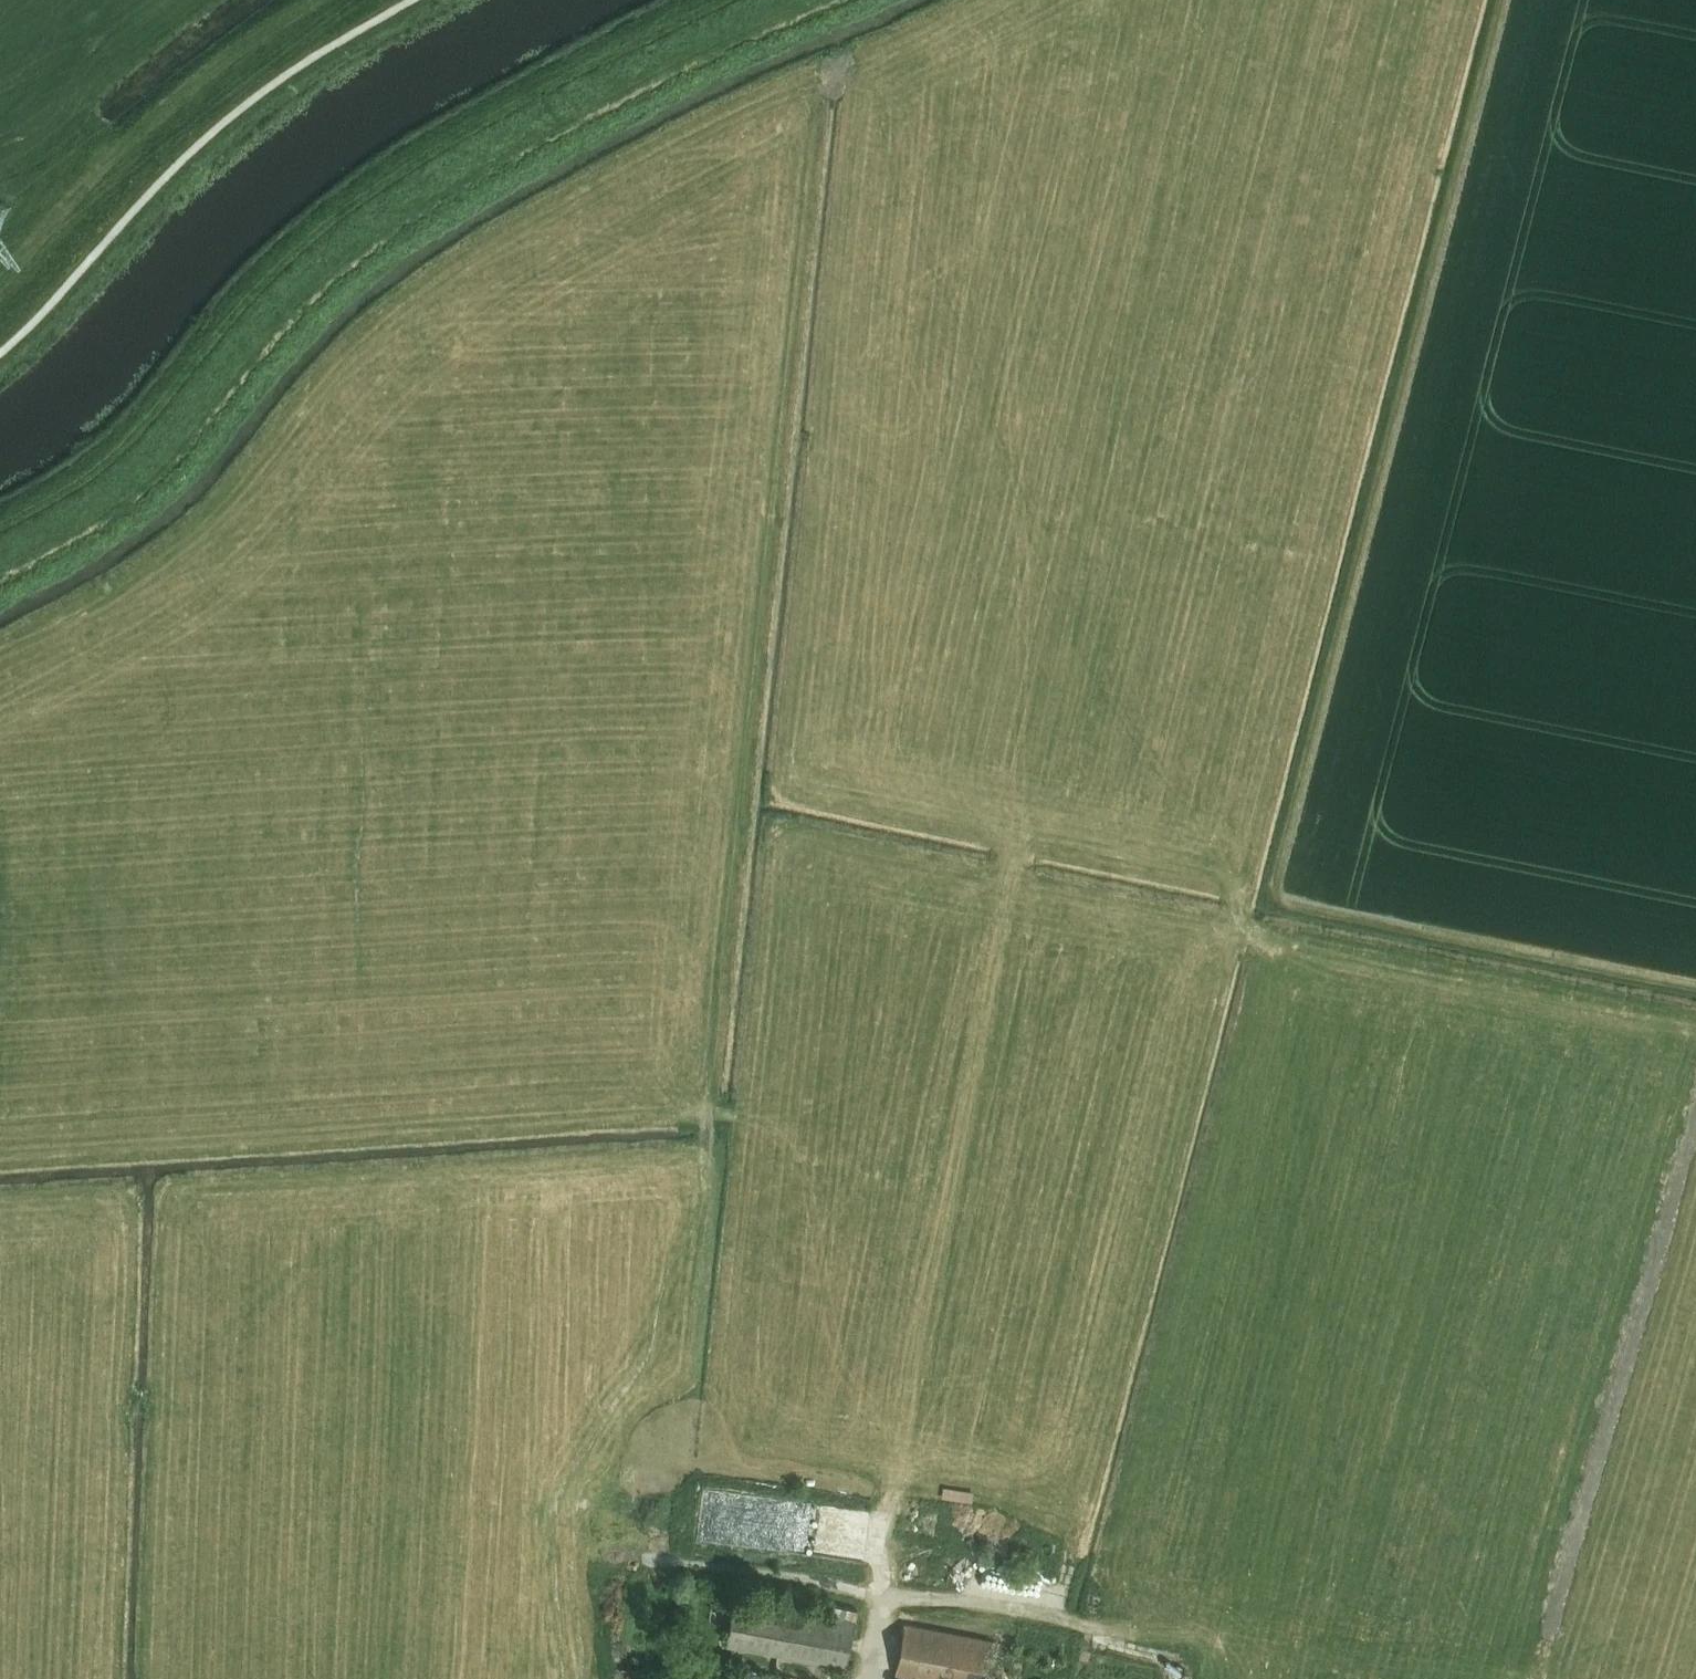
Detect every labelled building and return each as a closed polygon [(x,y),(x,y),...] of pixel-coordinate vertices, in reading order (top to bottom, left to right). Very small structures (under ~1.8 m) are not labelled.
[(727,1646),(846,1669),(858,1609),(835,1604),(832,1616),(736,1597),(727,1646)] [(895,1675),(916,1678),(1002,1678),(1007,1655),(1009,1644),(905,1624),(895,1675)]
